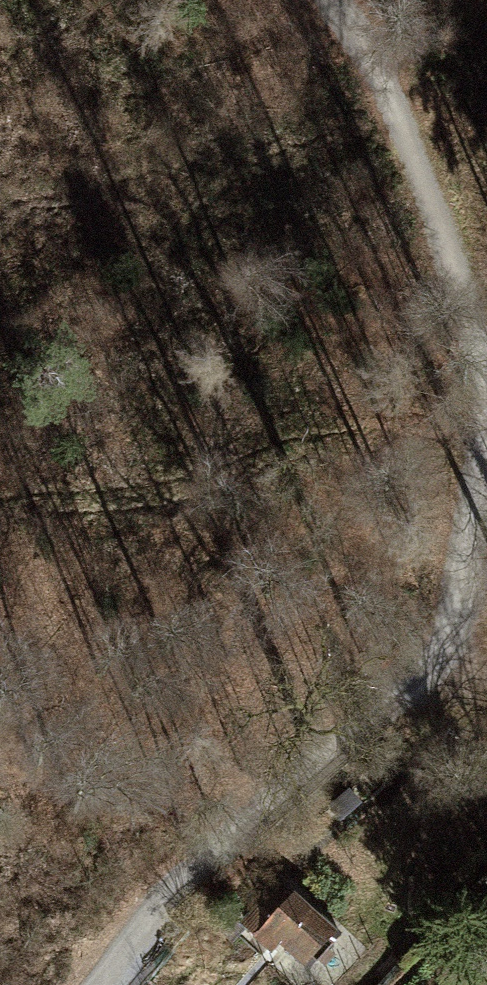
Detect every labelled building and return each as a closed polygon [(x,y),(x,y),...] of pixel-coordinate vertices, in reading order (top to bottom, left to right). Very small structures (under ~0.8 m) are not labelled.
[(338,933),(280,880),(239,924),(272,954),(279,946),(305,969),(338,933)]
